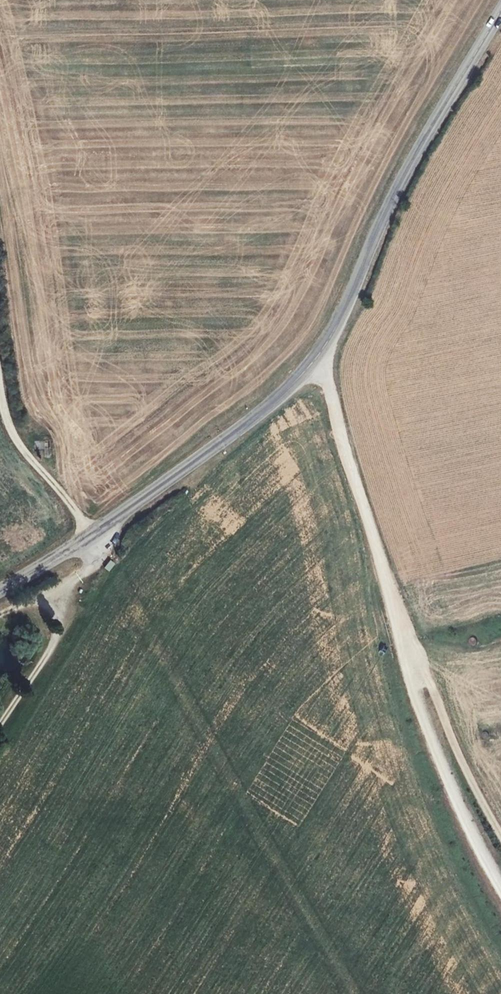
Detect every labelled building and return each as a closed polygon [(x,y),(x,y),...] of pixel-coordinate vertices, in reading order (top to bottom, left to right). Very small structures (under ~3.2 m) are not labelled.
[(34,441),(34,449),(44,449),(45,457),(50,456),(50,440),(34,441)] [(110,571),(115,563),(108,560),(104,568),(110,571)]
